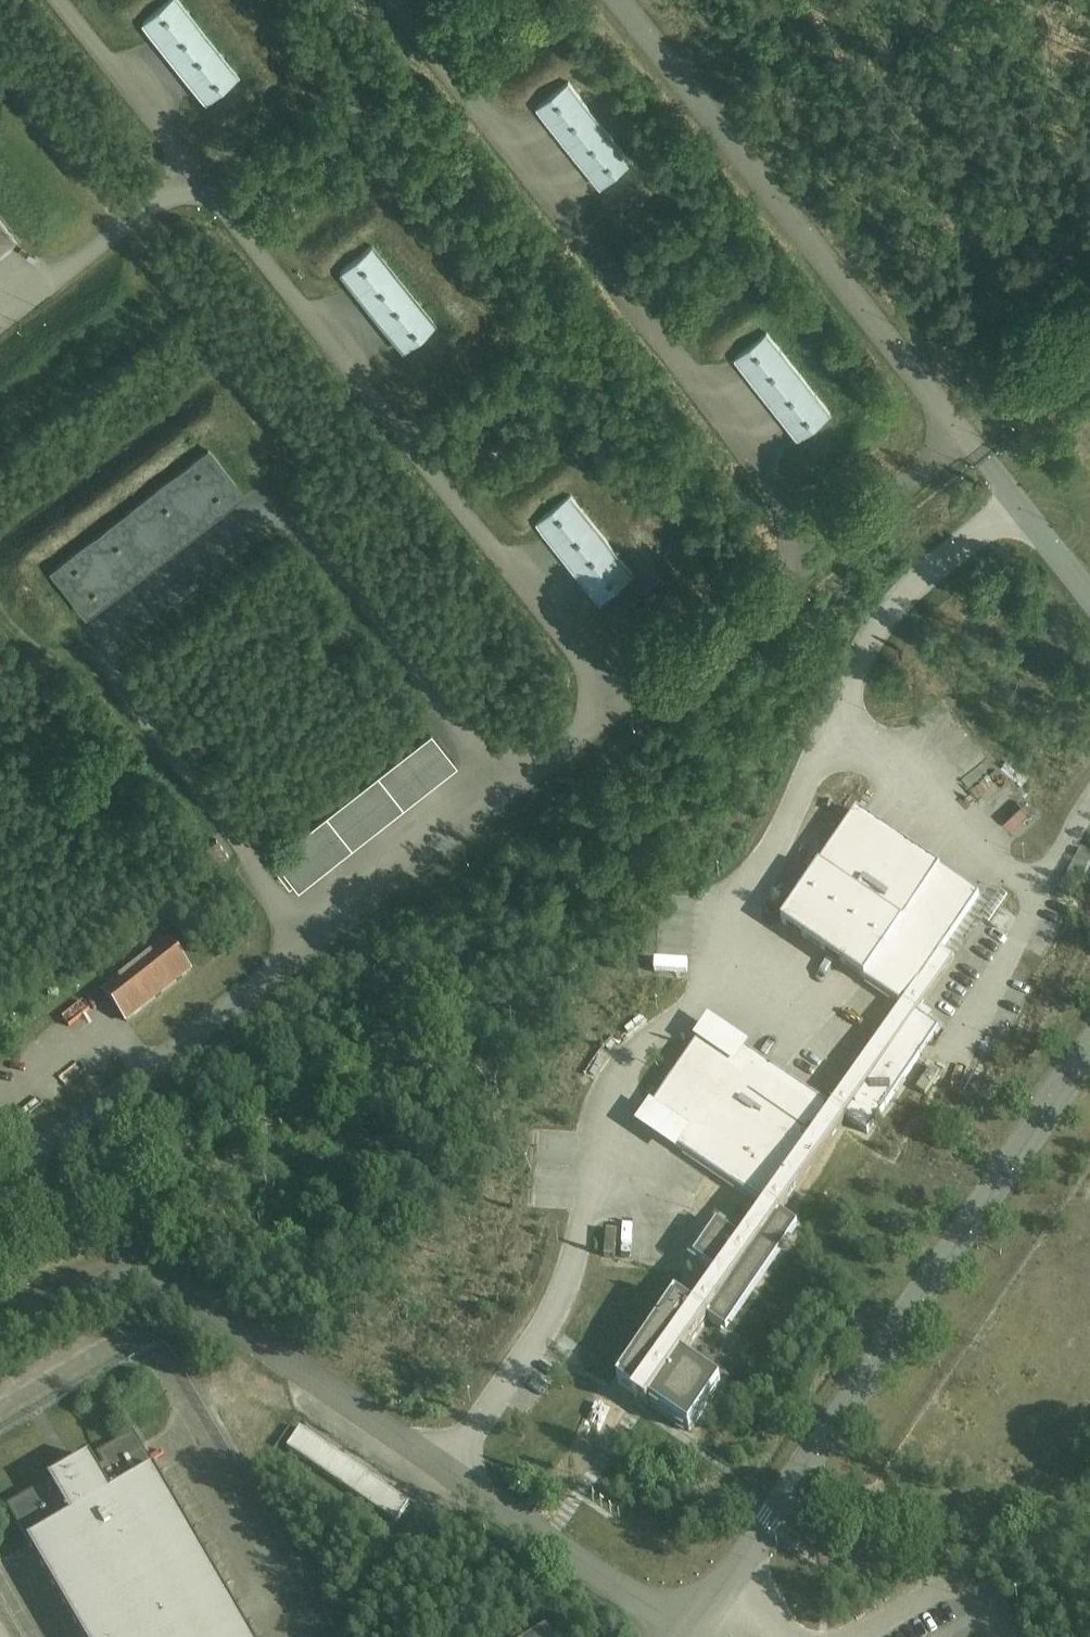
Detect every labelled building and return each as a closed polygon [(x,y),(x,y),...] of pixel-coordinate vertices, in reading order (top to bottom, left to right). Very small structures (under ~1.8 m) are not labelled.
[(206,103),(238,77),(177,0),(172,0),(143,23),(206,103)] [(569,82),(538,106),(602,187),(632,163),(569,82)] [(15,238),(0,219),(0,250),(15,238)] [(340,272),(404,352),(436,326),(373,247),(340,272)] [(767,333),(736,357),(799,438),(830,414),(767,333)] [(86,614),(204,522),(242,493),(208,450),(52,572),(86,614)] [(538,522),(601,602),(633,576),(570,496),(538,522)] [(298,885),(431,781),(453,764),(431,735),(275,856),(280,862),(275,865),(289,883),(294,880),(298,885)] [(674,1143),(711,1169),(765,1206),(741,1240),(717,1224),(694,1258),(718,1274),(695,1309),(676,1296),(618,1382),(689,1431),(721,1384),(682,1358),(708,1319),(721,1328),(793,1223),(780,1214),(846,1118),(867,1132),(939,1027),(917,1012),(955,957),(942,949),(980,893),(857,810),(781,922),(902,1004),(832,1107),(741,1045),(732,1058),(700,1036),(651,1109),(683,1131),(674,1143)] [(206,847),(218,863),(229,855),(216,839),(206,847)] [(191,969),(168,940),(103,990),(127,1020),(191,969)] [(396,1522),(409,1502),(301,1427),(287,1447),(396,1522)] [(143,1447),(134,1432),(98,1453),(104,1464),(83,1477),(81,1472),(68,1479),(71,1484),(56,1492),(50,1496),(43,1485),(7,1505),(84,1636),(253,1636),(143,1447)] [(547,1628),(532,1636),(553,1636),(547,1628)]
